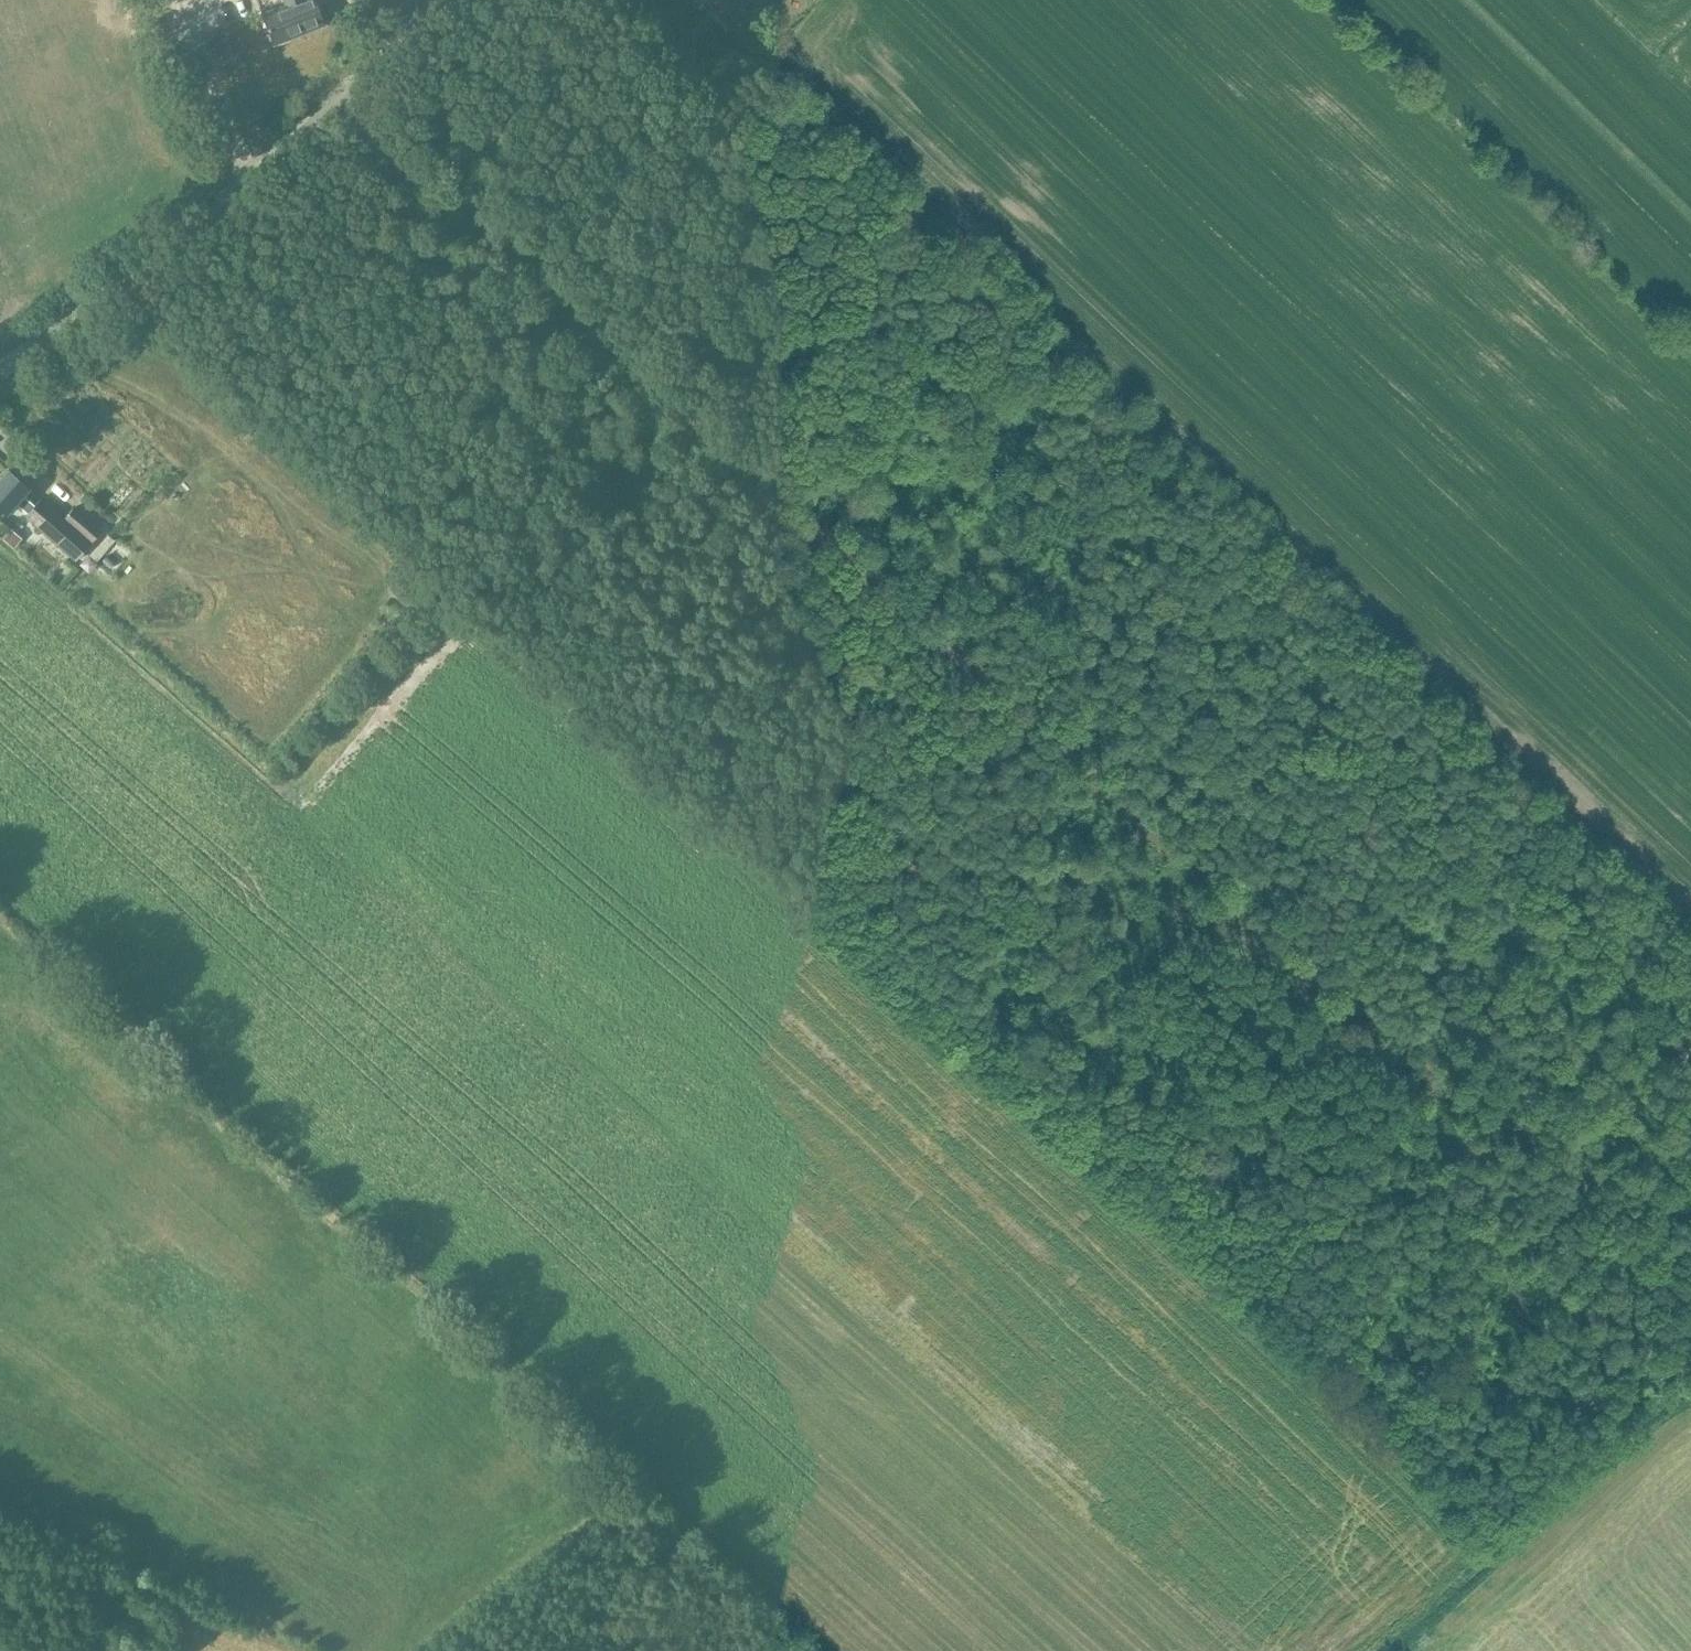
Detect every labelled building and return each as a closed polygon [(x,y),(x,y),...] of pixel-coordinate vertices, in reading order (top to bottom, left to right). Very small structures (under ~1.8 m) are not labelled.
[(324,25),(314,0),(285,0),(287,6),(262,16),(273,45),(324,25)] [(91,543),(101,530),(93,524),(73,508),(64,519),(41,499),(35,505),(23,495),(29,488),(8,471),(0,480),(0,507),(7,513),(16,503),(28,513),(25,516),(76,561),(91,543)] [(13,549),(22,539),(10,529),(2,539),(13,549)]
